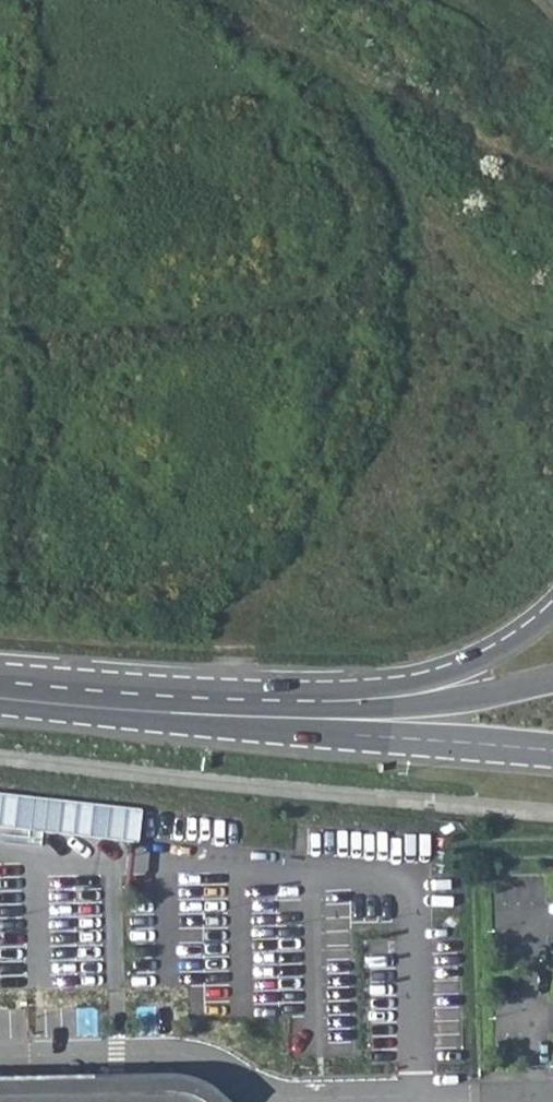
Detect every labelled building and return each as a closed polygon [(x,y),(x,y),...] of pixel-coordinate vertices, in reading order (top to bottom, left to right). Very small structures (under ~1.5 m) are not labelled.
[(39,827),(91,832),(94,799),(42,794),(39,827)] [(163,1087),(0,1090),(0,1101),(204,1101),(199,1098),(182,1089),(163,1087)]
